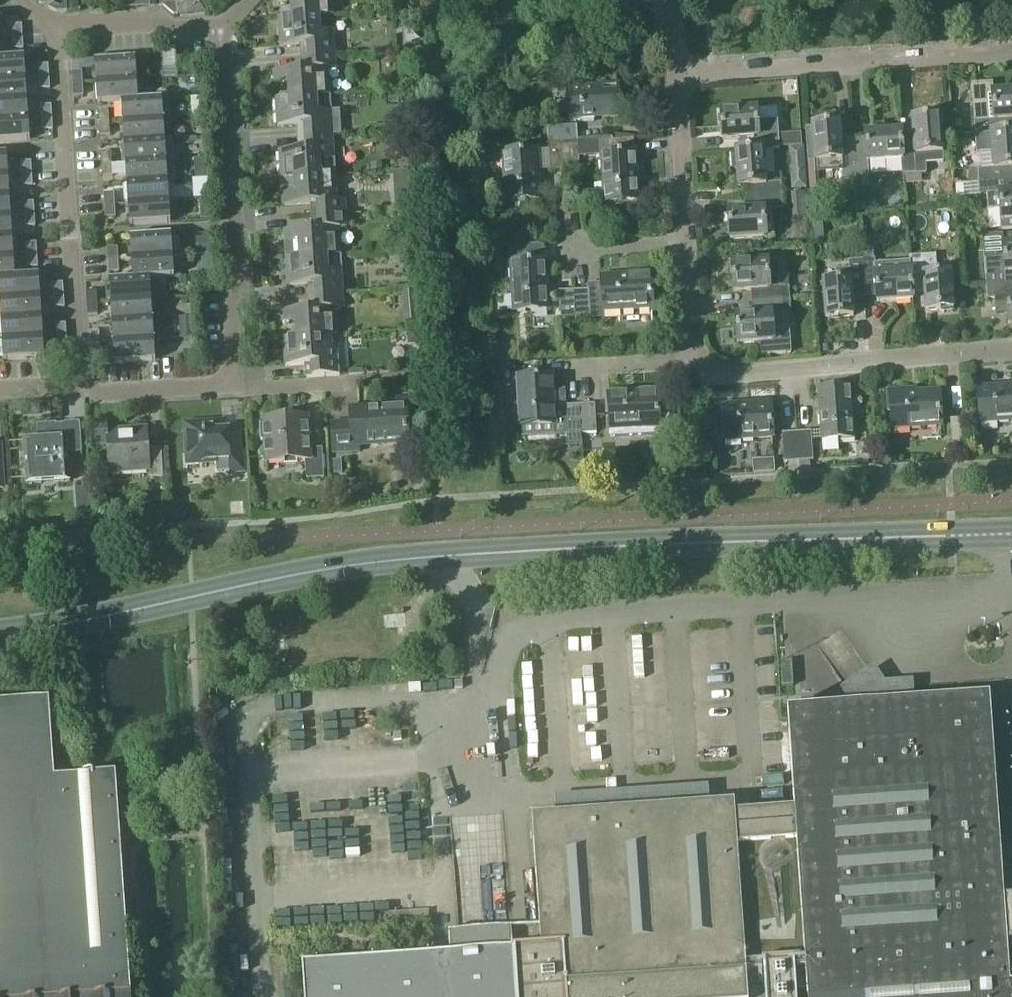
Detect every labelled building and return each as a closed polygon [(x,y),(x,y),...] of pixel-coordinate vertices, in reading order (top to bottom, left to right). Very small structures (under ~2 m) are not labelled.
[(40,4),(47,7),(57,12),(66,11),(66,0),(40,0),(40,4)] [(159,5),(163,5),(174,15),(178,15),(177,0),(159,0),(159,5)] [(178,15),(178,16),(188,15),(187,0),(177,0),(178,15)] [(320,16),(334,15),(333,0),(278,0),(278,3),(290,2),(291,17),(320,16)] [(301,56),(336,54),(335,29),(321,30),(320,16),(291,17),(279,18),(280,45),(300,44),(301,56)] [(11,27),(12,36),(23,35),(23,26),(11,27)] [(12,44),(24,44),(23,35),(12,36),(12,44)] [(289,97),(318,96),(331,95),(329,67),(337,67),(336,54),(301,56),(302,69),(274,71),(275,82),(288,81),(289,97)] [(26,75),(25,56),(1,57),(0,57),(0,77),(26,75)] [(96,81),(138,79),(136,58),(95,60),(96,81)] [(38,65),(39,77),(49,76),(48,65),(38,65)] [(72,83),(82,82),(81,70),(72,71),(72,83)] [(28,97),(26,75),(0,77),(0,98),(28,97)] [(39,89),(50,88),(49,76),(39,77),(39,89)] [(122,101),(139,100),(138,79),(96,81),(98,103),(122,101)] [(82,82),(72,83),(73,94),(83,93),(82,82)] [(992,82),(971,84),(975,135),(1011,131),(1011,91),(993,92),(992,82)] [(571,120),(619,118),(617,87),(569,90),(571,120)] [(298,137),(333,134),(331,109),(319,110),(318,96),(289,97),(276,98),(277,125),(297,124),(298,137)] [(29,116),(28,97),(0,98),(0,118),(29,116)] [(167,98),(122,101),(123,122),(168,119),(171,116),(170,100),(167,98)] [(41,105),(42,116),(52,116),(51,104),(41,105)] [(99,123),(109,123),(109,110),(98,111),(99,123)] [(757,110),(722,112),(724,140),(740,138),(744,138),(745,151),(758,150),(764,149),(779,148),(778,133),(777,120),(758,122),(757,110)] [(0,118),(0,141),(30,139),(29,116),(0,118)] [(43,128),(53,127),(52,116),(42,116),(43,128)] [(900,136),(901,158),(903,173),(926,171),(925,154),(942,153),(939,117),(911,119),(912,135),(900,136)] [(168,119),(123,122),(124,142),(170,139),(172,136),(171,122),(168,119)] [(109,123),(99,123),(100,134),(110,134),(109,123)] [(855,176),(852,135),(841,136),(840,123),(812,125),(815,161),(842,159),(843,176),(855,176)] [(549,142),(564,141),(579,140),(578,126),(549,127),(549,142)] [(1011,180),(1011,131),(975,135),(977,153),(992,152),(993,169),(979,170),(980,182),(1011,180)] [(901,158),(900,136),(900,132),(852,135),(855,176),(869,175),(868,161),(901,158)] [(282,178),(324,175),(322,159),(335,158),(333,134),(298,137),(299,149),(280,151),(282,178)] [(564,141),(564,152),(565,170),(580,169),(580,160),(601,159),(604,203),(636,202),(633,156),(611,157),(610,138),(579,140),(564,141)] [(170,139),(124,142),(126,162),(171,159),(174,156),(173,142),(170,139)] [(564,141),(549,142),(551,170),(565,170),(564,152),(564,141)] [(737,153),(733,154),(734,169),(738,168),(739,187),(747,186),(748,199),(784,196),(783,184),(782,174),(765,175),(764,149),(758,150),(745,151),(741,151),(737,151),(737,153)] [(102,164),(112,163),(111,151),(101,151),(102,164)] [(507,201),(540,199),(537,151),(504,153),(507,201)] [(8,172),(7,152),(0,153),(0,173),(8,172)] [(171,159),(126,162),(127,183),(169,180),(173,179),(175,176),(174,163),(171,159)] [(21,173),(32,173),(31,161),(21,161),(21,173)] [(382,162),(371,163),(372,172),(382,172),(382,162)] [(112,163),(102,164),(102,174),(112,174),(112,163)] [(951,194),(973,195),(974,169),(962,168),(961,181),(951,180),(951,194)] [(407,171),(393,172),(396,210),(410,209),(407,171)] [(10,194),(8,172),(0,173),(0,195),(10,194)] [(22,185),(32,185),(32,173),(21,173),(22,185)] [(311,216),(347,214),(346,200),(338,200),(336,175),(324,175),(282,178),(283,193),(283,205),(310,203),(311,216)] [(208,177),(198,178),(199,191),(209,190),(208,177)] [(128,203),(170,200),(169,180),(127,183),(128,203)] [(980,182),(981,195),(999,193),(1001,221),(1011,220),(1011,180),(980,182)] [(104,204),(114,204),(113,191),(103,192),(104,204)] [(11,214),(10,194),(0,195),(0,215),(11,214)] [(784,196),(748,199),(748,211),(728,213),(730,240),(775,237),(773,209),(784,209),(784,196)] [(208,198),(200,198),(200,207),(209,207),(208,198)] [(170,200),(128,203),(130,224),(171,222),(170,200)] [(23,214),(34,213),(33,202),(23,202),(23,214)] [(114,204),(104,204),(105,216),(116,215),(114,204)] [(24,225),(35,224),(34,213),(23,214),(24,225)] [(13,234),(11,214),(0,215),(0,235),(13,234)] [(300,257),(328,255),(341,254),(339,228),(347,227),(347,214),(311,216),(312,229),(285,230),(285,243),(299,242),(300,257)] [(132,257),(174,255),(172,233),(131,236),(132,257)] [(15,256),(13,234),(0,235),(0,257),(15,256)] [(412,235),(399,236),(400,248),(413,247),(412,235)] [(210,237),(198,238),(199,254),(201,254),(211,253),(210,237)] [(26,243),(27,254),(37,253),(36,242),(26,243)] [(1011,284),(1011,244),(1003,244),(1004,258),(985,259),(987,286),(1011,284)] [(108,259),(118,258),(118,246),(107,247),(107,248),(108,259)] [(874,252),(863,253),(864,263),(874,262),(874,252)] [(27,265),(37,265),(37,253),(27,254),(27,265)] [(936,254),(910,256),(910,260),(913,297),(923,297),(924,314),(953,312),(950,273),(937,274),(936,254)] [(134,279),(150,278),(175,276),(174,255),(132,257),(134,279)] [(309,296),(343,294),(341,269),(329,270),(328,255),(300,257),(287,258),(288,285),(308,284),(309,296)] [(16,276),(15,256),(0,257),(0,277),(16,276)] [(118,258),(108,259),(108,271),(119,270),(118,258)] [(910,260),(861,263),(864,300),(875,300),(876,307),(913,304),(913,297),(910,260)] [(514,311),(549,309),(546,261),(511,263),(514,311)] [(786,261),(732,264),(734,292),(755,291),(755,303),(789,301),(786,261)] [(861,263),(849,264),(849,270),(836,271),(837,281),(822,282),(825,321),(852,319),(850,301),(864,300),(861,263)] [(40,295),(39,274),(16,276),(0,277),(0,298),(40,295)] [(603,288),(574,289),(575,314),(664,309),(663,299),(651,300),(650,274),(602,277),(603,288)] [(190,275),(182,276),(182,286),(191,285),(190,275)] [(111,301),(152,298),(150,278),(134,279),(109,281),(111,301)] [(54,294),(63,294),(63,282),(53,283),(54,294)] [(987,286),(988,299),(1007,297),(1009,325),(1011,324),(1011,284),(987,286)] [(575,317),(575,314),(574,289),(559,290),(561,318),(575,317)] [(88,303),(96,302),(95,290),(88,291),(88,303)] [(55,306),(64,305),(63,294),(54,294),(55,306)] [(325,335),(325,336),(338,335),(336,308),(344,308),(343,294),(309,296),(309,308),(282,310),(283,322),(296,321),(297,337),(325,335)] [(42,315),(40,295),(0,298),(0,301),(1,318),(42,315)] [(190,296),(181,296),(181,306),(190,306),(190,296)] [(112,321),(153,318),(152,298),(111,301),(112,321)] [(760,354),(790,352),(787,317),(790,317),(789,301),(755,303),(756,315),(736,317),(738,344),(759,343),(760,354)] [(96,302),(88,303),(89,313),(97,313),(96,302)] [(3,338),(43,335),(42,315),(1,318),(3,338)] [(184,336),(194,336),(193,315),(183,316),(184,336)] [(113,341),(155,338),(153,318),(112,321),(113,341)] [(56,335),(66,334),(65,322),(55,323),(56,335)] [(88,343),(91,343),(99,342),(98,329),(87,330),(88,343)] [(57,346),(67,345),(66,334),(56,335),(57,346)] [(43,335),(3,338),(4,360),(45,357),(43,335)] [(326,350),(325,336),(325,335),(297,337),(284,338),(286,366),(306,364),(307,377),(340,375),(338,350),(326,350)] [(155,338),(113,341),(115,362),(156,360),(155,338)] [(99,342),(91,343),(92,355),(100,354),(99,342)] [(504,361),(507,344),(493,342),(490,359),(504,361)] [(552,376),(518,378),(521,436),(567,434),(565,405),(565,392),(562,390),(553,390),(552,376)] [(907,388),(885,390),(887,412),(893,412),(894,429),(942,425),(939,392),(908,395),(907,388)] [(1011,421),(1011,388),(979,390),(981,423),(1011,421)] [(823,440),(853,438),(850,390),(820,392),(823,440)] [(657,393),(609,396),(611,429),(611,437),(671,434),(670,414),(658,414),(657,393)] [(353,420),(333,421),(335,451),(360,449),(359,443),(408,439),(405,409),(417,408),(416,395),(398,396),(398,404),(383,405),(383,402),(367,403),(367,406),(368,406),(367,406),(352,407),(353,420)] [(594,404),(580,405),(583,434),(584,434),(586,452),(596,452),(595,433),(594,404)] [(580,405),(565,405),(567,434),(567,435),(568,435),(568,445),(584,445),(583,434),(580,405)] [(725,445),(771,442),(770,405),(723,408),(725,445)] [(311,447),(308,415),(265,418),(267,460),(307,458),(308,476),(325,475),(323,446),(311,447)] [(106,421),(93,422),(94,445),(107,445),(109,470),(150,468),(151,475),(167,474),(164,446),(149,447),(147,426),(106,428),(106,421)] [(219,429),(218,421),(187,424),(189,449),(187,450),(187,461),(199,461),(199,458),(216,457),(217,470),(243,468),(242,450),(239,449),(238,428),(219,429)] [(27,483),(70,480),(69,451),(83,451),(80,422),(51,423),(37,424),(37,439),(24,440),(27,483)] [(797,432),(799,466),(812,465),(810,431),(797,432)] [(786,467),(799,466),(797,432),(784,433),(786,467)] [(160,518),(171,515),(166,501),(156,504),(160,518)] [(184,503),(175,507),(179,519),(188,515),(184,503)] [(783,686),(793,685),(791,661),(781,662),(783,686)] [(867,748),(883,741),(888,750),(917,748),(934,740),(948,739),(947,722),(964,714),(972,714),(985,741),(982,695),(905,700),(897,683),(876,684),(869,669),(820,693),(813,693),(814,705),(787,718),(820,716),(823,722),(848,721),(853,730),(863,729),(866,728),(867,748)] [(116,778),(54,781),(49,702),(0,705),(0,996),(131,996),(116,778)] [(572,733),(572,743),(595,742),(595,732),(572,733)] [(346,748),(346,737),(316,737),(316,748),(346,748)] [(723,814),(523,818),(525,897),(535,865),(559,864),(561,955),(578,955),(576,868),(578,861),(617,860),(619,950),(633,950),(637,936),(635,853),(679,852),(681,946),(697,945),(696,904),(710,903),(729,909),(730,966),(733,956),(731,847),(783,846),(782,816),(724,817),(723,814)] [(276,910),(276,925),(308,923),(308,908),(276,910)] [(302,968),(304,996),(517,996),(514,956),(302,968)]
